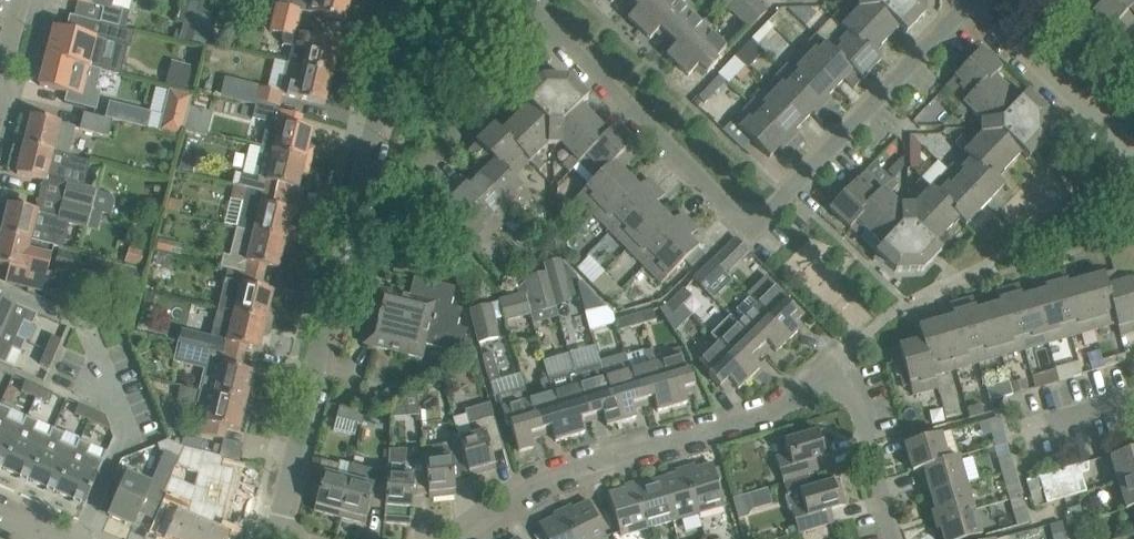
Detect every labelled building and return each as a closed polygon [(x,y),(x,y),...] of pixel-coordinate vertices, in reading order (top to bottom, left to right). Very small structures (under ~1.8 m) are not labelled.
[(78,1),(74,16),(118,27),(123,8),(112,5),(114,0),(73,0),(78,1)] [(176,23),(183,24),(178,41),(205,48),(216,8),(186,0),(182,0),(176,23)] [(350,0),(295,0),(292,1),(290,7),(276,4),(274,16),(302,23),(305,11),(345,21),(350,0)] [(638,8),(628,18),(637,26),(662,0),(630,0),(638,8)] [(637,26),(650,39),(660,29),(666,34),(689,10),(694,5),(689,0),(662,0),(637,26)] [(759,19),(767,10),(756,0),(738,0),(759,19)] [(845,24),(870,48),(876,42),(881,46),(899,27),(906,34),(925,14),(925,0),(859,0),(859,9),(851,18),(841,9),(835,15),(845,24)] [(1133,3),(1133,0),(1104,0),(1099,5),(1093,12),(1119,37),(1128,27),(1119,19),(1133,3)] [(1119,19),(1128,27),(1133,21),(1133,3),(1119,19)] [(791,10),(808,27),(819,16),(812,9),(791,10)] [(702,22),(689,10),(666,34),(677,44),(667,55),(675,63),(709,28),(713,23),(707,17),(702,22)] [(767,22),(776,31),(777,30),(783,36),(790,28),(784,22),(785,21),(776,13),(767,22)] [(48,30),(45,44),(50,45),(47,56),(101,70),(108,42),(130,48),(134,32),(118,28),(118,27),(74,16),(70,15),(70,16),(74,17),(71,31),(66,30),(54,27),(53,31),(48,30)] [(299,33),(302,23),(274,16),(270,31),(283,34),(282,39),(285,45),(292,47),(288,63),(332,74),(340,43),(299,33)] [(767,22),(751,39),(760,47),(776,31),(767,22)] [(882,59),(870,48),(845,24),(826,44),(863,79),(882,59)] [(709,28),(675,63),(689,76),(699,66),(707,74),(718,63),(715,60),(732,42),(726,35),(721,40),(709,28)] [(863,79),(826,44),(817,35),(800,53),(836,88),(845,79),(854,88),(863,79)] [(748,44),(735,56),(749,69),(761,56),(748,44)] [(954,113),(957,116),(990,82),(995,77),(1002,69),(981,50),(946,87),(963,104),(954,113)] [(828,97),(836,88),(800,53),(783,70),(829,114),(837,106),(828,97)] [(47,56),(40,86),(67,93),(65,102),(97,111),(101,91),(97,90),(102,70),(101,70),(47,56)] [(466,65),(475,74),(484,65),(476,56),(466,65)] [(325,105),(332,74),(288,63),(283,83),(290,85),(287,96),(325,105)] [(783,70),(766,87),(803,123),(812,114),(821,123),(829,114),(783,70)] [(719,76),(698,97),(705,104),(726,82),(719,76)] [(569,173),(578,162),(608,133),(581,105),(588,98),(569,79),(542,78),(522,98),(529,105),(502,132),(531,161),(529,162),(539,172),(546,166),(536,156),(547,144),(561,144),(573,156),(563,166),(569,173)] [(998,167),(1003,172),(1022,152),(1029,159),(1047,140),(1047,112),(1037,103),(1027,94),(1020,101),(1001,83),(996,88),(990,82),(957,116),(961,120),(971,110),(981,121),(982,135),(967,150),(993,173),(998,167)] [(166,107),(171,90),(156,86),(152,104),(166,107)] [(766,87),(750,105),(796,149),(804,141),(795,131),(803,123),(766,87)] [(255,104),(278,110),(282,94),(259,88),(255,104)] [(170,94),(160,134),(181,139),(191,99),(170,94)] [(109,103),(105,118),(113,120),(147,129),(151,114),(109,103)] [(303,116),(278,110),(255,104),(252,116),(280,123),(273,151),(273,152),(311,161),(314,149),(308,147),(312,130),(300,127),(303,116)] [(788,157),(796,149),(750,105),(748,106),(733,123),(770,158),(779,148),(788,157)] [(209,134),(215,111),(194,106),(188,129),(209,134)] [(91,115),(84,113),(80,130),(108,137),(113,120),(105,118),(91,115)] [(32,116),(24,145),(53,152),(68,156),(76,127),(32,116)] [(479,160),(487,151),(513,178),(529,162),(531,161),(502,132),(495,125),(469,150),(479,160)] [(641,152),(632,143),(615,126),(608,133),(578,162),(595,179),(622,152),(631,161),(641,152)] [(910,134),(910,166),(919,174),(918,142),(910,134)] [(17,174),(60,185),(65,167),(79,171),(82,160),(68,156),(53,152),(24,145),(21,159),(18,160),(16,169),(18,171),(17,174)] [(308,174),(311,161),(273,152),(273,151),(260,148),(254,176),(243,174),(240,186),(283,197),(286,186),(298,189),(302,172),(308,174)] [(967,150),(948,170),(985,205),(1005,185),(993,173),(967,150)] [(487,169),(479,177),(514,214),(532,197),(513,178),(487,151),(479,160),(487,169)] [(576,197),(594,215),(630,179),(622,170),(631,161),(622,152),(595,179),(576,197)] [(966,226),(985,205),(948,170),(929,190),(954,214),(966,226)] [(862,216),(886,192),(865,172),(829,209),(850,229),(857,221),(862,216)] [(497,230),(514,214),(479,177),(470,186),(461,176),(452,185),(497,230)] [(611,232),(657,187),(648,179),(639,188),(630,179),(594,215),(611,232)] [(97,189),(68,182),(62,201),(102,212),(112,215),(115,200),(112,195),(97,191),(97,189)] [(236,229),(291,242),(294,230),(289,228),(293,211),(280,208),(283,197),(240,186),(234,185),(231,199),(242,202),(236,229)] [(497,230),(452,185),(444,193),(453,202),(444,211),(460,227),(479,248),(497,230)] [(627,249),(664,213),(655,204),(665,195),(657,187),(611,232),(627,249)] [(900,206),(886,192),(862,216),(868,222),(864,227),(883,246),(876,253),(896,271),(923,271),(942,251),(934,244),(953,225),(948,220),(954,214),(929,190),(914,205),(900,206)] [(58,217),(31,210),(9,204),(2,233),(51,246),(57,221),(87,229),(87,226),(98,229),(102,212),(62,201),(58,217)] [(627,249),(644,266),(690,221),(682,213),(672,222),(664,213),(627,249)] [(698,229),(690,221),(644,266),(661,284),(685,260),(691,266),(704,254),(689,239),(698,229)] [(288,254),(291,242),(236,229),(230,256),(223,255),(221,267),(228,269),(263,278),(266,267),(278,270),(283,253),(288,254)] [(49,293),(54,276),(47,274),(54,246),(51,246),(2,233),(0,241),(0,264),(10,266),(6,282),(49,293)] [(727,274),(750,251),(736,237),(713,260),(727,274)] [(54,269),(141,293),(146,273),(59,249),(54,269)] [(543,263),(545,271),(556,306),(572,302),(568,287),(577,284),(573,271),(565,262),(561,263),(560,257),(543,263)] [(713,260),(704,269),(694,279),(707,293),(727,274),(713,260)] [(228,269),(218,309),(272,322),(275,310),(269,309),(273,292),(261,289),(263,278),(228,269)] [(525,280),(525,282),(535,313),(556,306),(545,271),(529,277),(525,280)] [(573,271),(577,284),(579,292),(589,289),(573,271)] [(1081,281),(1094,330),(1117,323),(1107,288),(1118,285),(1118,284),(1115,271),(1081,281)] [(1054,275),(1071,336),(1094,330),(1081,281),(1069,284),(1065,272),(1054,275)] [(604,273),(601,275),(593,284),(610,301),(621,291),(604,273)] [(746,299),(787,342),(798,331),(788,320),(797,312),(787,302),(790,299),(766,275),(746,295),(748,297),(746,299)] [(1049,343),(1071,336),(1054,275),(1043,278),(1046,290),(1034,294),(1049,343)] [(364,344),(385,349),(422,358),(425,344),(445,349),(446,343),(463,347),(463,346),(472,346),(469,335),(466,334),(467,329),(457,325),(461,309),(451,306),(456,287),(436,282),(414,277),(409,296),(377,288),(364,344)] [(1118,284),(1118,285),(1107,288),(1117,323),(1120,336),(1133,333),(1133,279),(1118,284)] [(1008,288),(1025,350),(1049,343),(1034,294),(1023,297),(1019,285),(1008,288)] [(675,297),(683,305),(692,296),(684,288),(675,297)] [(1002,356),(1025,350),(1008,288),(996,291),(1000,304),(988,307),(1002,356)] [(525,293),(519,295),(499,301),(505,321),(531,313),(525,293)] [(28,340),(28,339),(20,335),(26,321),(35,325),(40,312),(0,294),(0,328),(28,340)] [(683,305),(675,297),(665,307),(673,315),(683,305)] [(962,301),(978,363),(1002,356),(988,307),(976,310),(973,298),(962,301)] [(735,326),(758,350),(766,342),(777,352),(787,342),(746,299),(736,309),(739,312),(733,319),(737,324),(735,326)] [(955,370),(978,363),(962,301),(950,304),(954,317),(942,320),(955,370)] [(498,338),(490,304),(470,309),(479,343),(498,338)] [(269,335),(272,322),(218,309),(208,348),(244,358),(246,347),(259,350),(263,334),(269,335)] [(641,313),(644,325),(656,322),(653,310),(641,313)] [(617,332),(644,325),(641,313),(614,320),(617,332)] [(908,330),(911,343),(912,343),(923,340),(936,389),(959,383),(955,370),(942,320),(908,330)] [(716,345),(750,379),(760,368),(750,358),(758,350),(735,326),(725,336),(720,331),(714,338),(718,342),(716,345)] [(28,340),(0,328),(0,360),(16,367),(17,366),(8,362),(15,347),(23,351),(28,340)] [(48,349),(58,353),(64,339),(55,335),(48,349)] [(912,343),(911,343),(889,349),(893,363),(903,360),(913,395),(936,389),(923,340),(912,343)] [(241,369),(244,358),(208,348),(179,342),(174,361),(205,368),(200,390),(252,403),(255,391),(249,390),(253,372),(241,369)] [(712,374),(709,376),(720,387),(728,379),(738,389),(750,379),(716,345),(706,354),(701,350),(695,356),(712,374)] [(672,357),(659,361),(672,408),(687,403),(683,389),(694,386),(690,371),(686,372),(679,348),(670,351),(672,357)] [(58,353),(48,349),(42,363),(51,367),(58,353)] [(658,412),(672,408),(659,361),(656,362),(652,349),(643,352),(643,350),(629,354),(643,401),(654,398),(658,412)] [(494,352),(482,355),(490,383),(502,380),(494,352)] [(604,361),(621,422),(636,418),(632,404),(643,401),(629,354),(604,361)] [(1118,355),(1103,360),(1105,367),(1120,363),(1118,355)] [(578,370),(592,416),(603,413),(607,427),(621,422),(604,361),(599,363),(600,364),(578,370)] [(1082,374),(1078,361),(1055,368),(1059,381),(1082,374)] [(553,378),(570,437),(585,433),(581,419),(592,416),(578,370),(553,378)] [(1056,381),(1053,370),(1037,375),(1040,386),(1056,381)] [(532,399),(541,431),(551,428),(555,442),(570,437),(553,378),(548,379),(550,386),(543,388),(545,395),(532,399)] [(1026,378),(1010,382),(1013,394),(1029,390),(1026,378)] [(37,395),(41,386),(27,380),(23,389),(37,395)] [(41,386),(37,395),(51,402),(55,392),(41,386)] [(498,395),(507,426),(511,425),(518,452),(534,448),(530,434),(541,431),(532,399),(528,400),(525,388),(498,395)] [(202,421),(202,423),(199,433),(224,439),(227,428),(239,431),(243,414),(249,415),(252,403),(200,390),(192,389),(190,399),(197,401),(197,403),(198,404),(195,420),(202,421)] [(418,390),(403,400),(407,417),(420,416),(418,390)] [(472,436),(460,440),(468,467),(470,477),(496,469),(489,445),(501,441),(490,403),(465,410),(472,436)] [(28,415),(27,415),(23,424),(9,417),(13,409),(1,404),(0,407),(0,466),(4,468),(28,415)] [(90,419),(94,410),(80,404),(76,413),(90,419)] [(982,404),(967,408),(970,418),(984,414),(982,404)] [(365,413),(361,412),(340,406),(336,419),(362,426),(365,413)] [(106,416),(94,410),(90,419),(112,429),(106,416)] [(31,480),(54,427),(50,435),(35,429),(39,421),(28,415),(4,468),(31,480)] [(992,436),(1003,432),(999,417),(980,422),(983,436),(991,434),(992,436)] [(31,480),(57,492),(81,439),(80,439),(76,447),(62,441),(66,432),(54,427),(31,480)] [(776,458),(782,479),(784,483),(809,475),(805,463),(831,455),(823,430),(785,441),(789,454),(776,458)] [(914,436),(904,439),(913,471),(923,468),(949,461),(948,460),(941,434),(915,441),(914,436)] [(182,442),(183,447),(201,451),(203,440),(184,435),(182,442)] [(92,444),(81,439),(57,492),(85,504),(108,452),(106,451),(103,459),(88,453),(92,444)] [(178,458),(178,459),(183,447),(168,440),(157,445),(160,450),(178,458)] [(453,469),(468,467),(460,440),(437,446),(424,447),(425,460),(428,488),(429,498),(456,496),(453,469)] [(184,447),(176,466),(198,475),(195,487),(205,491),(228,497),(229,492),(228,492),(230,486),(231,486),(235,470),(222,466),(224,458),(220,457),(212,455),(201,452),(184,447)] [(1117,477),(1117,479),(1133,474),(1133,449),(1110,456),(1117,477)] [(428,488),(425,460),(406,462),(407,451),(389,450),(388,473),(385,501),(384,522),(410,524),(413,487),(428,488)] [(1014,469),(1010,454),(998,458),(1002,473),(1014,469)] [(958,457),(948,460),(949,461),(923,468),(931,494),(966,483),(958,457)] [(313,458),(309,474),(323,477),(314,511),(339,517),(349,480),(352,464),(340,461),(340,464),(313,458)] [(1089,462),(1027,481),(1034,507),(1086,492),(1081,474),(1089,472),(1089,462)] [(686,471),(698,514),(725,506),(712,464),(686,471)] [(1014,469),(1002,473),(1007,488),(1019,485),(1014,469)] [(371,498),(385,501),(388,473),(364,471),(361,483),(349,480),(339,517),(364,524),(371,498)] [(661,479),(673,521),(698,514),(686,471),(661,479)] [(109,514),(109,516),(134,527),(135,525),(134,525),(140,511),(153,516),(158,504),(169,478),(156,472),(150,485),(127,475),(110,514),(109,514)] [(1117,479),(1126,509),(1133,507),(1133,474),(1117,479)] [(838,480),(817,486),(813,488),(809,475),(784,483),(787,495),(784,496),(789,512),(792,511),(799,533),(824,525),(820,513),(846,506),(838,480)] [(171,476),(164,492),(191,503),(188,515),(221,530),(223,522),(226,508),(225,508),(226,501),(227,501),(228,497),(205,491),(195,487),(171,476)] [(647,529),(673,521),(661,479),(635,486),(647,529)] [(974,509),(966,483),(931,494),(938,520),(974,509)] [(609,494),(615,515),(621,536),(647,529),(635,486),(609,494)] [(748,495),(734,499),(740,520),(749,517),(753,511),(748,495)] [(1010,500),(1013,510),(1018,526),(1030,522),(1022,496),(1010,500)] [(576,538),(607,538),(589,501),(564,513),(576,538)] [(1068,509),(1072,525),(1084,521),(1080,506),(1068,509)] [(155,536),(163,538),(229,538),(231,534),(221,530),(188,515),(168,507),(162,520),(155,536)] [(981,536),(974,509),(938,520),(944,538),(971,538),(981,536)] [(546,538),(576,538),(564,513),(539,524),(546,538)] [(1072,525),(1077,538),(1079,538),(1089,536),(1084,521),(1072,525)]
